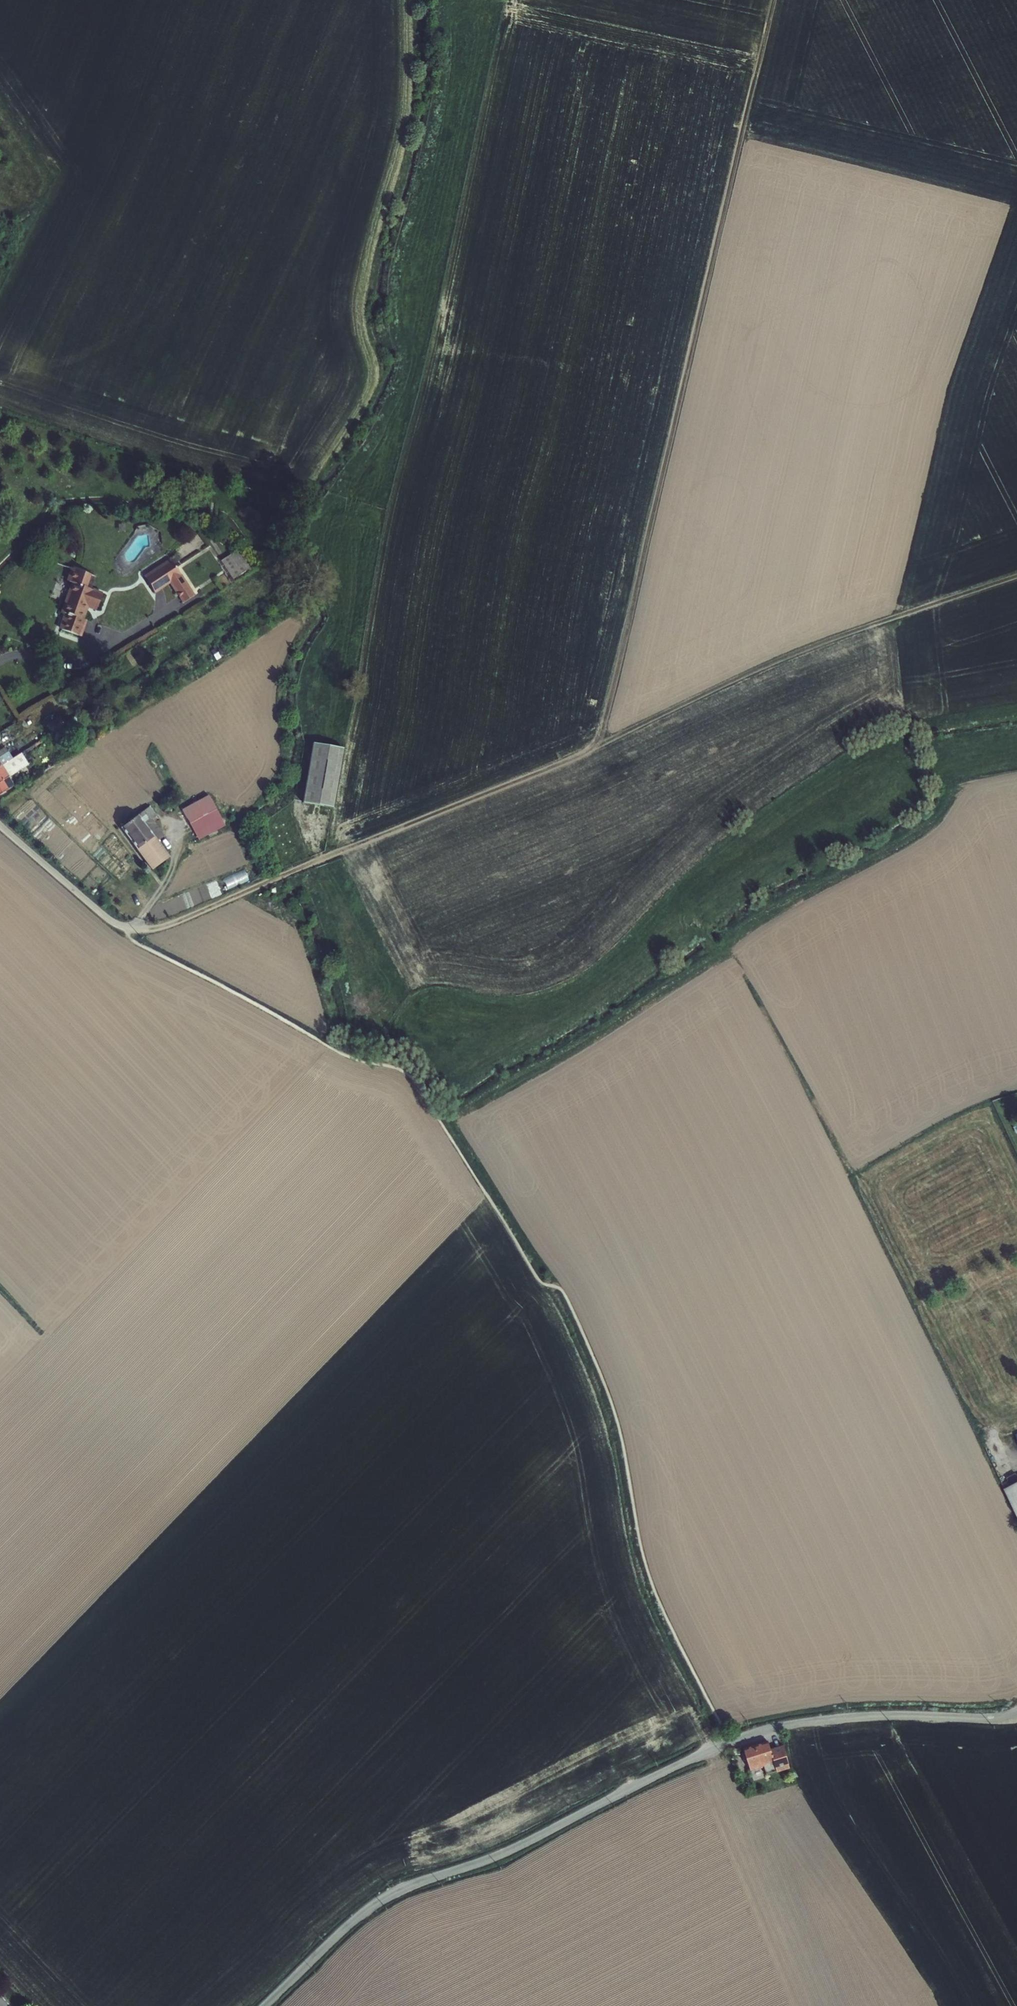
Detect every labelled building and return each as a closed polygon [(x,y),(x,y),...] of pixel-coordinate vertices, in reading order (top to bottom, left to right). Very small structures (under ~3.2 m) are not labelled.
[(232,579),(220,560),(218,562),(232,583),(253,570),(240,548),(229,555),(237,567),(243,564),(247,570),(232,579)] [(229,555),(220,560),(232,579),(247,570),(243,564),(237,567),(229,555)] [(144,577),(155,592),(170,582),(183,602),(194,595),(170,560),(144,577)] [(64,613),(58,629),(81,636),(87,620),(83,619),(87,607),(96,610),(102,594),(90,590),(95,577),(70,568),(66,581),(72,583),(61,612),(64,613)] [(60,717),(47,726),(52,733),(64,725),(60,717)] [(334,810),(344,750),(315,745),(304,805),(334,810)] [(5,747),(0,750),(0,766),(12,759),(5,747)] [(0,766),(0,794),(14,785),(8,777),(28,764),(21,753),(12,759),(0,766)] [(182,810),(195,833),(221,819),(209,796),(182,810)] [(164,835),(154,821),(158,818),(149,807),(121,828),(137,849),(153,869),(169,857),(156,841),(164,835)] [(235,872),(238,881),(230,883),(231,885),(250,880),(247,869),(235,872)] [(1005,1496),(1016,1521),(1016,1490),(1005,1496)] [(779,1735),(766,1739),(769,1748),(782,1743),(779,1735)] [(789,1764),(782,1743),(769,1748),(766,1739),(742,1748),(749,1768),(762,1763),(766,1772),(789,1764)]
